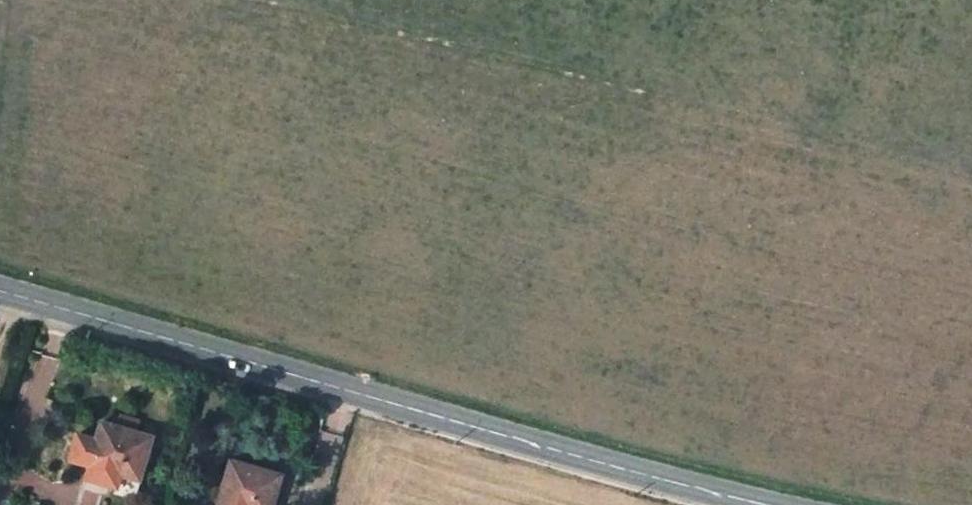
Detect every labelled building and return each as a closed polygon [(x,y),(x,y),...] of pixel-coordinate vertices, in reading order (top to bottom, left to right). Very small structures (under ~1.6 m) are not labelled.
[(138,448),(88,434),(75,476),(124,491),(138,448)] [(222,473),(212,504),(266,504),(272,487),(222,473)]
